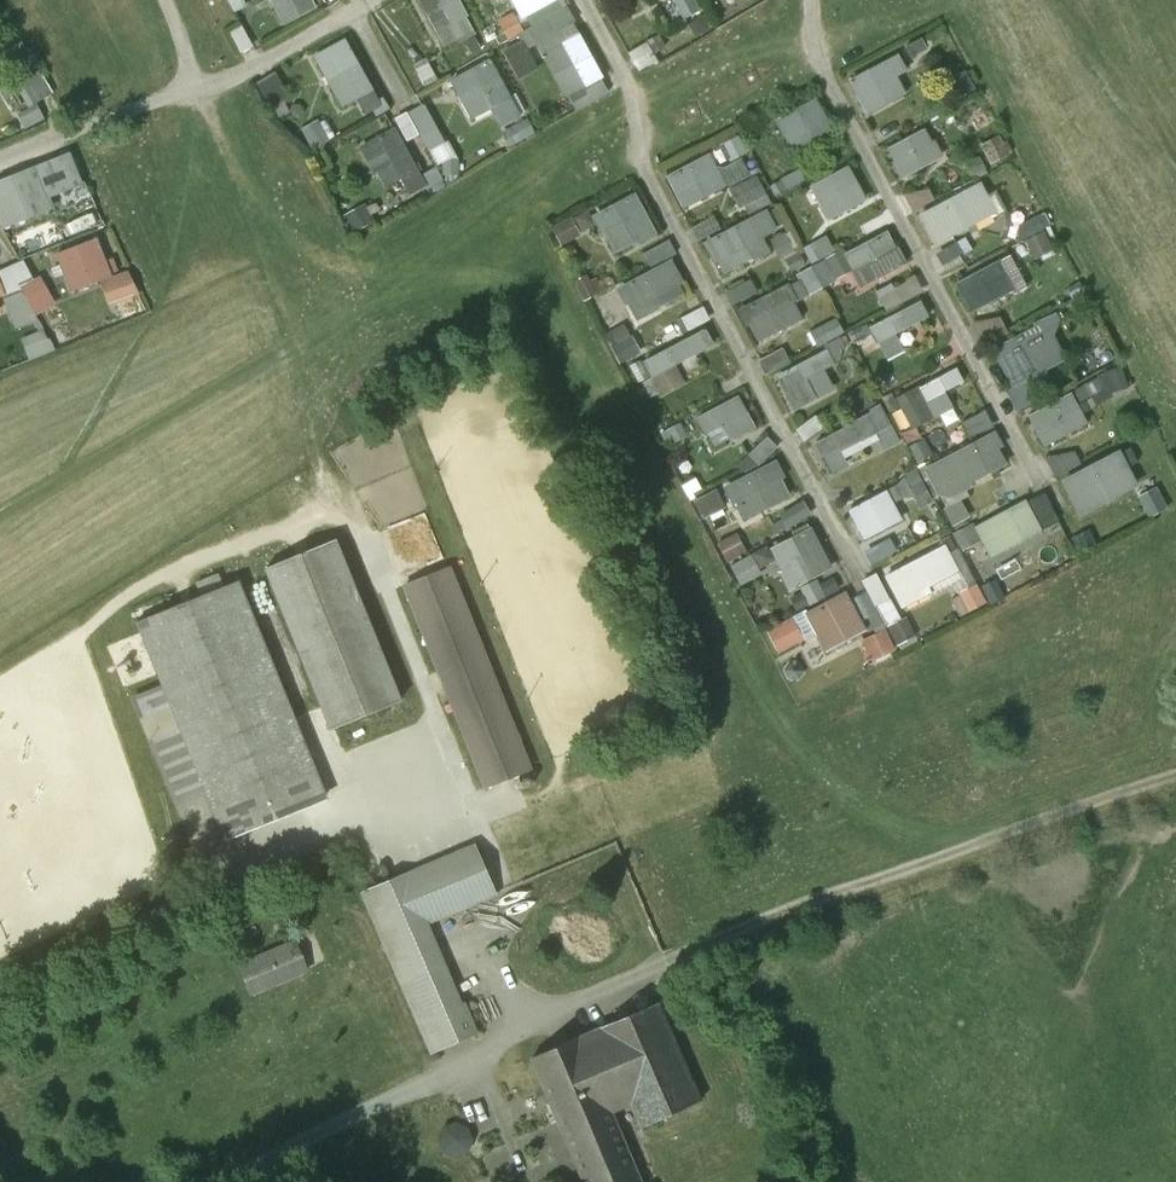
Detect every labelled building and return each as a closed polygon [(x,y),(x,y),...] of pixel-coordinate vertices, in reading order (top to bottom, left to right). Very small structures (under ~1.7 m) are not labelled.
[(312,0),(269,0),(284,27),(317,9),(312,0)] [(459,0),(419,0),(437,33),(448,27),(458,45),(476,35),(466,18),(469,17),(459,0)] [(522,20),(559,0),(511,0),(522,20)] [(694,0),(673,0),(683,18),(699,10),(694,0)] [(576,23),(568,8),(518,35),(521,42),(505,51),(520,79),(538,69),(528,50),(538,45),(566,98),(569,96),(600,79),(577,36),(579,35),(573,24),(576,23)] [(521,31),(513,14),(500,21),(508,37),(521,31)] [(253,47),(241,24),(226,32),(239,55),(253,47)] [(927,49),(921,38),(905,48),(911,58),(927,49)] [(381,106),(345,39),(313,56),(342,108),(357,100),(365,115),(381,106)] [(658,62),(647,43),(631,52),(642,71),(658,62)] [(899,56),(849,81),(866,114),(907,94),(898,76),(906,72),(899,56)] [(438,81),(427,60),(415,66),(426,87),(438,81)] [(491,61),(451,82),(471,120),(491,109),(501,127),(520,117),(491,61)] [(52,94),(39,72),(27,80),(40,102),(52,94)] [(976,89),(966,72),(946,82),(956,100),(976,89)] [(287,97),(275,73),(256,84),(268,106),(287,97)] [(608,94),(600,79),(569,96),(577,110),(608,94)] [(27,109),(40,102),(27,80),(14,87),(27,109)] [(832,130),(816,99),(776,120),(791,151),(832,130)] [(444,142),(423,105),(409,113),(420,134),(429,150),(444,142)] [(44,121),(37,106),(18,116),(25,130),(44,121)] [(420,134),(409,113),(395,120),(407,141),(420,134)] [(534,134),(527,120),(503,133),(510,147),(534,134)] [(328,141),(318,121),(303,129),(313,149),(328,141)] [(427,187),(395,128),(360,148),(375,174),(377,173),(386,188),(401,180),(410,196),(427,187)] [(901,180),(943,158),(934,141),(931,143),(925,130),(888,149),(895,163),(893,164),(901,180)] [(747,153),(738,137),(722,145),(731,161),(747,153)] [(982,146),(991,163),(1006,156),(997,138),(982,146)] [(444,142),(429,150),(437,167),(451,159),(459,159),(447,140),(444,142)] [(985,169),(973,145),(961,151),(973,175),(985,169)] [(0,182),(0,226),(1,229),(52,210),(48,199),(83,186),(71,154),(0,182)] [(719,171),(710,154),(666,177),(683,209),(727,186),(728,187),(750,176),(741,160),(719,171)] [(848,167),(811,187),(829,222),(867,202),(848,167)] [(806,180),(800,170),(771,185),(777,196),(806,180)] [(756,178),(731,191),(740,209),(744,206),(750,217),(771,206),(756,178)] [(996,213),(980,183),(919,215),(936,246),(996,213)] [(934,201),(929,191),(905,195),(914,212),(934,201)] [(656,233),(636,194),(593,216),(614,255),(656,233)] [(375,220),(366,205),(345,217),(353,232),(375,220)] [(778,231),(767,211),(704,244),(714,264),(718,262),(724,274),(770,251),(763,238),(778,231)] [(721,229),(714,217),(691,229),(698,242),(721,229)] [(1042,230),(1037,218),(1015,229),(1021,241),(1042,230)] [(579,235),(570,219),(553,228),(562,244),(579,235)] [(845,254),(854,272),(896,249),(887,232),(846,254),(845,254)] [(1044,233),(1028,240),(1035,259),(1052,252),(1044,233)] [(793,251),(784,234),(773,239),(781,257),(793,251)] [(834,252),(826,237),(805,249),(813,264),(834,252)] [(112,277),(98,240),(57,254),(71,292),(100,281),(112,277)] [(676,255),(669,241),(644,254),(652,268),(676,255)] [(945,260),(965,251),(959,241),(940,251),(945,260)] [(861,288),(906,264),(898,248),(896,249),(854,272),(853,272),(861,288)] [(845,254),(846,254),(844,250),(826,260),(827,261),(837,281),(853,272),(854,272),(845,254)] [(672,260),(617,289),(634,321),(684,295),(679,285),(684,283),(672,260)] [(34,282),(24,261),(0,272),(0,283),(5,295),(6,298),(22,292),(21,290),(34,282)] [(807,297),(837,281),(827,261),(796,277),(807,297)] [(1015,290),(1000,262),(956,285),(971,313),(1015,290)] [(140,297),(128,272),(112,277),(100,281),(108,304),(112,302),(118,319),(140,312),(134,299),(140,297)] [(586,276),(575,282),(585,301),(596,295),(586,276)] [(887,311),(924,292),(915,276),(878,295),(887,311)] [(54,303),(40,279),(34,282),(21,290),(22,292),(35,314),(54,303)] [(758,295),(751,281),(726,294),(733,308),(758,295)] [(788,285),(738,311),(746,328),(750,326),(758,343),(802,320),(793,303),(797,301),(788,285)] [(22,292),(6,298),(4,299),(16,330),(39,321),(35,314),(22,292)] [(921,302),(869,328),(877,344),(879,343),(887,359),(903,351),(895,335),(928,318),(921,302)] [(703,309),(678,321),(684,333),(709,321),(703,309)] [(1035,328),(993,349),(1013,388),(1066,360),(1054,336),(1057,325),(1061,323),(1055,314),(1033,325),(1035,328)] [(1000,318),(973,324),(983,347),(1008,335),(1000,318)] [(843,333),(837,320),(812,333),(819,346),(843,333)] [(713,345),(705,330),(644,362),(652,378),(674,366),(713,345)] [(47,341),(43,331),(23,340),(30,361),(55,350),(50,340),(47,341)] [(620,363),(640,352),(632,338),(612,348),(620,363)] [(825,346),(827,351),(834,365),(839,361),(842,355),(842,350),(846,348),(841,339),(825,346)] [(790,363),(783,349),(759,361),(766,375),(790,363)] [(827,351),(777,376),(794,410),(834,390),(824,370),(834,365),(827,351)] [(674,366),(652,378),(662,396),(684,384),(674,366)] [(920,387),(896,399),(912,429),(953,407),(945,392),(964,382),(957,369),(921,389),(920,387)] [(1071,394),(1081,414),(1109,399),(1098,379),(1071,394)] [(1081,414),(1071,394),(1028,417),(1045,448),(1087,425),(1081,414)] [(755,428),(738,396),(697,419),(706,435),(722,427),(730,442),(755,428)] [(853,424),(814,444),(822,458),(823,457),(832,474),(848,465),(841,452),(875,435),(883,451),(899,443),(880,405),(869,411),(870,413),(852,422),(853,424)] [(974,444),(996,432),(985,411),(963,423),(974,444)] [(823,428),(815,416),(796,430),(804,442),(823,428)] [(686,436),(680,424),(661,434),(667,446),(686,436)] [(974,444),(924,469),(938,497),(945,498),(953,498),(972,488),(970,485),(1007,465),(999,450),(1003,447),(996,432),(974,444)] [(761,462),(779,445),(770,435),(751,452),(761,462)] [(931,454),(924,440),(910,447),(917,462),(931,454)] [(1139,486),(1120,451),(1061,481),(1080,517),(1139,486)] [(1082,465),(1075,453),(1046,457),(1057,477),(1082,465)] [(785,478),(776,461),(724,488),(733,505),(737,503),(745,519),(790,497),(782,480),(785,478)] [(903,475),(904,478),(914,498),(927,491),(916,469),(903,475)] [(898,486),(887,492),(893,504),(902,498),(914,498),(904,478),(898,486)] [(1167,507),(1157,488),(1139,497),(1149,516),(1167,507)] [(725,508),(716,490),(694,501),(703,519),(725,508)] [(932,503),(927,491),(914,498),(919,509),(932,503)] [(893,504),(887,492),(850,511),(865,540),(902,520),(893,504)] [(1044,493),(1026,503),(1041,530),(1059,521),(1044,493)] [(1026,503),(1026,501),(976,527),(991,557),(1041,530),(1026,503)] [(968,518),(960,502),(943,510),(951,526),(968,518)] [(810,514),(803,503),(782,516),(789,527),(810,514)] [(980,541),(972,526),(956,534),(964,549),(980,541)] [(832,568),(811,528),(769,550),(790,590),(832,568)] [(1095,544),(1089,531),(1071,539),(1077,553),(1095,544)] [(744,552),(737,536),(719,545),(727,560),(744,552)] [(896,552),(890,540),(866,552),(872,565),(896,552)] [(337,542),(266,571),(331,730),(401,701),(337,542)] [(959,571),(945,545),(885,578),(902,609),(932,593),(929,587),(959,571)] [(760,575),(751,557),(733,567),(742,584),(760,575)] [(530,770),(450,569),(405,586),(486,788),(530,770)] [(900,619),(876,574),(862,582),(886,627),(900,619)] [(826,599),(817,581),(802,589),(811,606),(826,599)] [(1003,598),(995,581),(982,588),(991,604),(1003,598)] [(239,582),(137,623),(224,838),(326,797),(239,582)] [(985,603),(976,585),(959,593),(968,612),(985,603)] [(866,632),(846,592),(807,612),(827,652),(866,632)] [(805,612),(792,618),(803,640),(816,633),(805,612)] [(803,640),(792,618),(768,631),(779,652),(803,640)] [(915,636),(906,618),(888,627),(898,645),(915,636)] [(895,651),(885,631),(864,641),(874,661),(895,651)] [(475,847),(364,894),(384,941),(426,924),(495,894),(475,847)] [(426,924),(384,941),(419,1023),(460,1005),(426,924)] [(296,942),(240,965),(252,994),(308,971),(296,942)] [(532,1059),(584,1181),(642,1181),(622,1137),(700,1103),(673,1041),(687,1035),(671,1000),(658,1006),(657,1004),(532,1059)] [(460,1005),(419,1023),(432,1053),(476,1034),(463,1004),(460,1005)] [(470,1120),(439,1124),(444,1155),(474,1151),(470,1120)]
